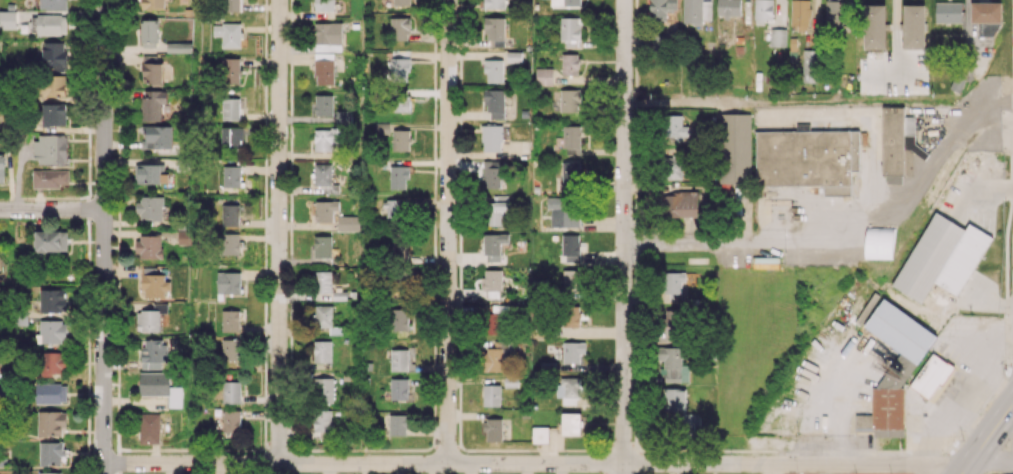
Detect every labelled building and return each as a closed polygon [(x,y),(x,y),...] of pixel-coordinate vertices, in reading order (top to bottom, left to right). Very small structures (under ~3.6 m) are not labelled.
[(67,0),(40,0),(40,9),(67,8),(67,0)] [(165,9),(165,0),(142,0),(142,9),(165,9)] [(223,11),(240,11),(240,0),(223,0),(223,11)] [(334,0),(315,0),(315,11),(334,10),(334,0)] [(506,8),(506,0),(484,0),(484,9),(506,8)] [(677,0),(649,0),(649,20),(666,21),(666,9),(676,9),(677,0)] [(703,24),(703,19),(710,20),(711,1),(703,1),(703,0),(683,0),(683,23),(703,24)] [(740,17),(741,0),(717,0),(716,16),(740,17)] [(754,20),(772,20),(773,0),(755,0),(754,20)] [(810,0),(791,0),(790,30),(809,30),(810,0)] [(842,28),(843,0),(826,0),(825,28),(842,28)] [(962,2),(935,2),(935,22),(962,22),(962,2)] [(999,2),(971,2),(970,23),(979,23),(978,36),(999,36),(999,2)] [(863,48),(885,49),(886,5),(864,5),(863,48)] [(925,5),(903,5),(903,48),(925,48),(925,5)] [(16,29),(15,11),(0,11),(0,29),(16,29)] [(33,14),(34,34),(67,34),(66,14),(33,14)] [(409,39),(409,17),(390,17),(390,40),(409,39)] [(504,17),(484,17),(485,40),(492,40),(492,46),(504,46),(504,17)] [(579,47),(580,17),(561,17),(561,46),(579,47)] [(158,20),(141,19),(141,46),(153,47),(153,46),(158,46),(158,20)] [(221,47),(240,48),(240,24),(212,23),(212,36),(222,36),(221,47)] [(342,23),(315,23),(315,44),(341,44),(342,23)] [(787,29),(770,28),(770,46),(786,46),(787,29)] [(42,66),(50,67),(50,70),(66,70),(66,41),(43,41),(42,66)] [(187,42),(167,42),(167,52),(187,52),(187,42)] [(817,83),(818,50),(803,49),(802,82),(817,83)] [(520,51),(507,52),(507,62),(520,61),(520,51)] [(561,75),(578,76),(579,54),(562,53),(561,75)] [(143,82),(161,82),(161,55),(143,55),(143,82)] [(240,58),(221,57),(221,82),(239,83),(240,58)] [(390,58),(391,83),(408,83),(408,58),(390,58)] [(333,84),(334,59),(315,59),(315,84),(333,84)] [(503,83),(503,59),(483,59),(483,74),(487,74),(487,82),(503,83)] [(552,85),(552,68),(535,68),(535,85),(552,85)] [(42,96),(66,97),(66,75),(42,75),(42,96)] [(560,111),(580,111),(580,89),(560,88),(560,111)] [(504,119),(504,89),(484,89),(484,112),(491,112),(491,119),(504,119)] [(141,121),(161,121),(162,103),(167,103),(167,90),(142,90),(141,121)] [(332,116),(333,94),(315,94),(314,115),(332,116)] [(409,111),(410,94),(389,94),(389,111),(409,111)] [(240,98),(222,98),(221,119),(239,120),(240,98)] [(65,103),(41,103),(42,126),(66,125),(65,103)] [(882,176),(887,175),(887,184),(902,183),(902,176),(913,176),(913,156),(926,156),(926,146),(914,146),(914,116),(904,116),(904,106),(882,106),(882,176)] [(336,122),(351,123),(351,111),(336,111),(336,122)] [(750,113),(720,114),(721,183),(751,183),(750,113)] [(667,142),(689,141),(688,125),(682,125),(682,115),(667,115),(667,142)] [(389,123),(374,123),(374,134),(389,134),(389,123)] [(502,125),(482,125),(482,151),(501,151),(502,125)] [(143,148),(172,148),(171,126),(142,126),(143,148)] [(243,127),(222,126),(221,148),(242,149),(243,127)] [(580,147),(580,126),(563,126),(562,147),(580,147)] [(314,128),(314,151),(331,151),(332,143),(342,143),(342,129),(314,128)] [(409,129),(392,129),(392,151),(409,150),(409,129)] [(859,131),(755,131),(755,186),(823,186),(823,195),(851,195),(851,169),(859,169),(859,131)] [(67,163),(67,136),(33,136),(33,163),(67,163)] [(683,179),(683,156),(665,156),(665,179),(683,179)] [(501,188),(501,160),(483,160),(483,188),(501,188)] [(562,161),(562,187),(577,187),(577,161),(562,161)] [(331,163),(313,164),(313,186),(322,186),(323,193),(339,192),(339,184),(332,184),(331,163)] [(135,183),(168,183),(168,173),(162,173),(162,164),(134,165),(135,183)] [(223,187),(241,187),(240,165),(222,166),(223,187)] [(390,189),(408,188),(407,165),(389,166),(390,189)] [(33,187),(69,186),(69,170),(33,170),(33,187)] [(699,191),(679,189),(679,195),(664,194),(663,216),(697,218),(699,191)] [(504,211),(509,211),(508,195),(486,196),(486,225),(505,225),(504,211)] [(163,196),(137,196),(136,218),(162,218),(163,196)] [(577,226),(577,197),(546,197),(546,208),(550,208),(551,227),(577,226)] [(386,221),(404,222),(405,199),(386,199),(386,221)] [(338,200),(314,201),(315,222),(333,221),(333,211),(338,211),(338,200)] [(222,226),(239,225),(238,204),(221,204),(222,226)] [(893,287),(922,302),(933,282),(959,296),(991,236),(968,223),(965,229),(933,211),(893,287)] [(360,231),(360,215),(338,216),(338,231),(360,231)] [(893,259),(893,227),(865,227),(865,258),(893,259)] [(35,251),(67,252),(68,231),(36,230),(35,251)] [(178,245),(193,245),(192,230),(178,230),(178,245)] [(221,233),(222,254),(240,254),(239,233),(221,233)] [(508,233),(484,234),(484,263),(505,263),(505,254),(500,254),(500,243),(508,243),(508,233)] [(579,234),(562,234),(561,261),(579,262),(579,234)] [(162,235),(136,236),(137,258),(162,258),(162,235)] [(313,257),(331,257),(332,236),(313,236),(313,257)] [(406,241),(387,241),(387,260),(406,260),(406,241)] [(142,297),(167,297),(168,274),(155,274),(155,270),(150,270),(150,268),(142,268),(142,297)] [(484,296),(501,296),(500,269),(484,270),(484,296)] [(583,270),(563,270),(562,294),(582,294),(583,270)] [(331,272),(313,271),(313,292),(331,293),(331,272)] [(240,272),(216,272),(217,300),(223,300),(223,294),(240,293),(240,272)] [(685,272),(666,272),(666,306),(681,306),(681,281),(685,281),(685,272)] [(40,312),(65,311),(65,289),(40,289),(40,312)] [(863,327),(900,352),(890,367),(907,379),(937,335),(883,298),(863,327)] [(137,310),(136,331),(159,332),(160,313),(167,313),(167,303),(154,303),(153,311),(137,310)] [(332,305),(314,306),(315,327),(329,327),(329,334),(333,334),(332,305)] [(507,305),(483,305),(483,334),(507,334),(507,305)] [(579,327),(580,306),(563,305),(562,326),(579,327)] [(408,330),(409,309),(391,309),(390,330),(408,330)] [(238,332),(239,310),(221,310),(221,332),(238,332)] [(680,310),(661,310),(662,338),(681,337),(680,310)] [(36,343),(66,342),(66,320),(40,320),(40,334),(36,334),(36,343)] [(141,369),(167,368),(166,339),(140,339),(141,369)] [(221,339),(221,361),(240,360),(240,339),(221,339)] [(331,362),(331,341),(313,340),(313,362),(331,362)] [(562,362),(580,363),(580,353),(585,353),(585,342),(563,341),(562,362)] [(501,371),(502,347),(484,347),(483,371),(501,371)] [(682,347),(656,347),(656,360),(661,360),(661,374),(664,374),(664,382),(689,381),(688,365),(682,365),(682,347)] [(390,370),(414,371),(414,351),(390,350),(390,370)] [(41,377),(64,376),(63,352),(40,352),(41,377)] [(952,366),(932,352),(909,386),(930,400),(952,366)] [(170,372),(140,372),(139,395),(169,396),(168,407),(182,408),(182,387),(170,387),(170,372)] [(333,403),(334,378),(313,377),(313,402),(333,403)] [(504,377),(504,386),(517,387),(517,377),(504,377)] [(561,404),(578,405),(579,378),(557,377),(556,397),(562,397),(561,404)] [(407,399),(407,378),(390,378),(390,399),(407,399)] [(240,403),(240,381),(222,381),(222,402),(240,403)] [(36,404),(67,403),(67,383),(35,383),(36,404)] [(500,385),(482,385),(483,406),(500,405),(500,385)] [(872,429),(904,428),(903,387),(871,388),(872,429)] [(222,436),(240,436),(240,410),(223,410),(222,436)] [(332,410),(313,410),(313,438),(331,438),(332,410)] [(38,436),(61,435),(61,427),(67,427),(66,411),(37,411),(38,436)] [(159,443),(159,413),(139,413),(139,443),(159,443)] [(562,434),(581,434),(581,413),(562,413),(562,434)] [(388,435),(406,435),(407,414),(389,414),(388,435)] [(854,428),(871,428),(871,415),(855,414),(854,428)] [(502,418),(484,418),(483,432),(486,432),(486,441),(501,442),(502,418)] [(548,427),(532,427),(532,443),(548,442),(548,427)]
